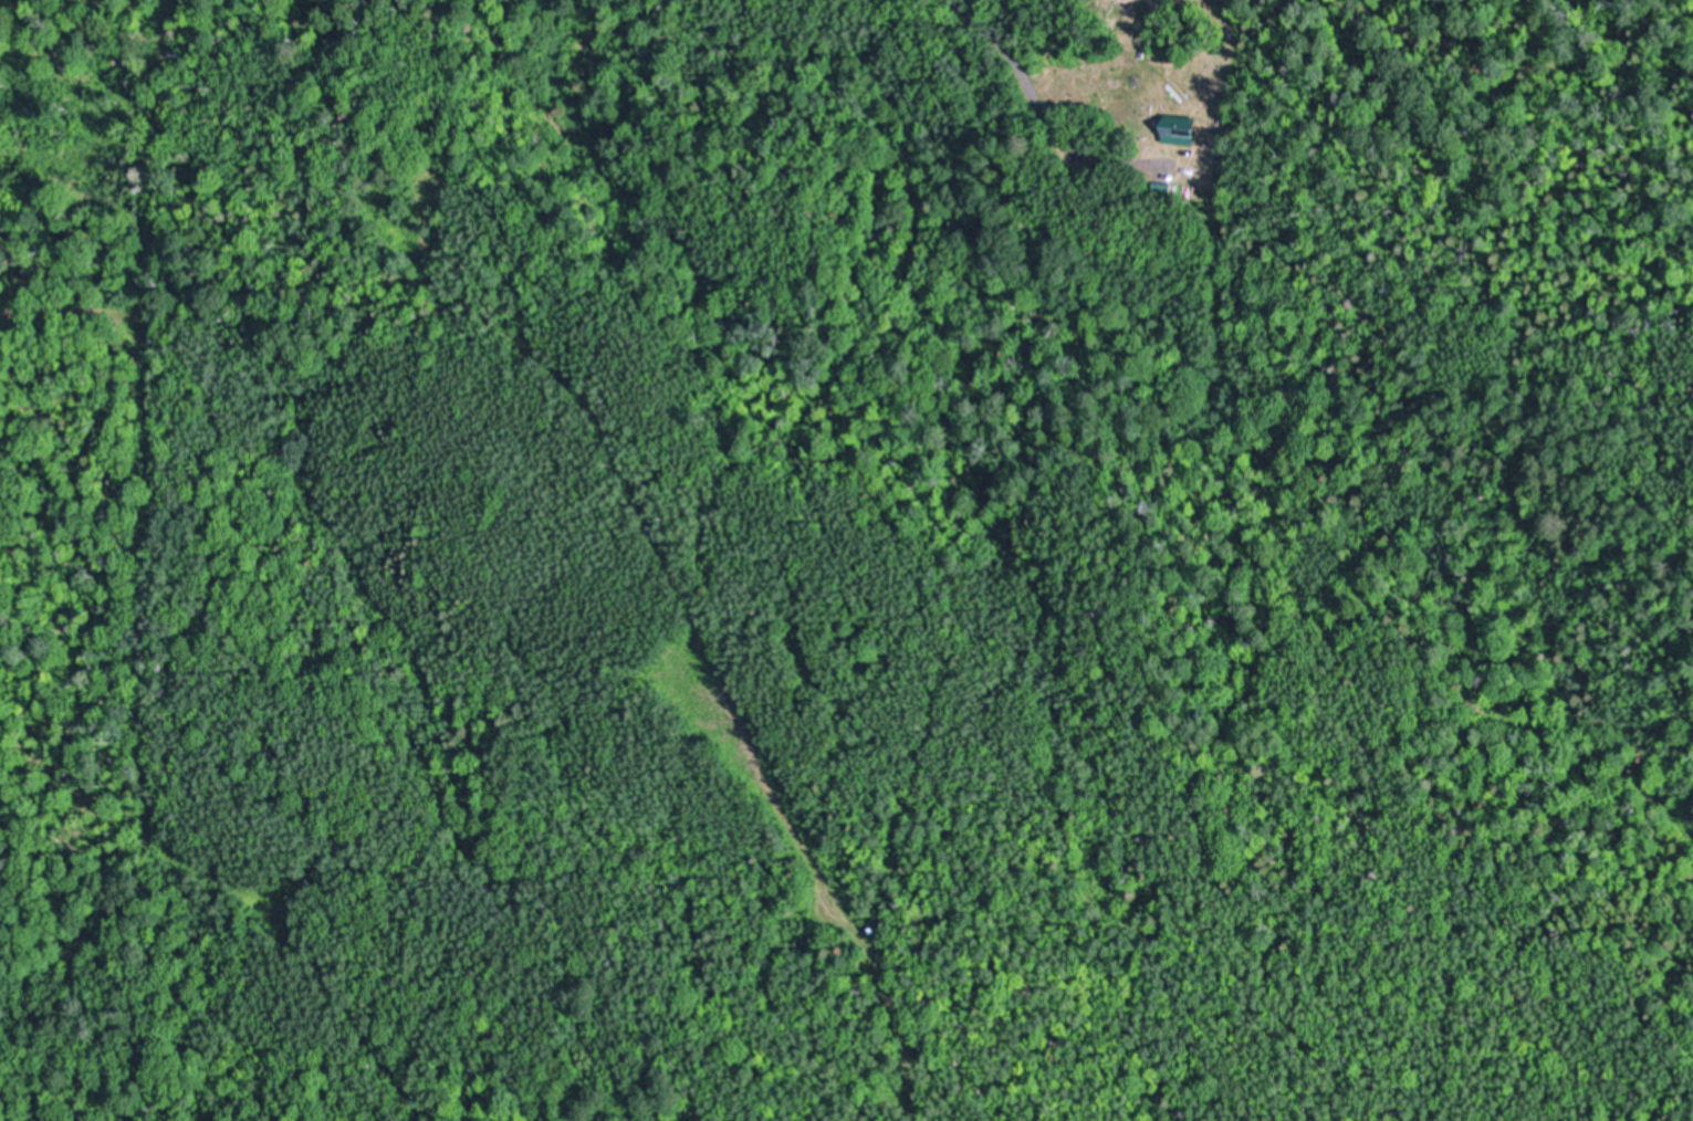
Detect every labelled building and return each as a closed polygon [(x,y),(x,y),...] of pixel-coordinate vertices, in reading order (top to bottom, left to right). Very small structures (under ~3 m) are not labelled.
[(1167,111),(1198,114),(1194,142),(1163,138),(1167,111)]
